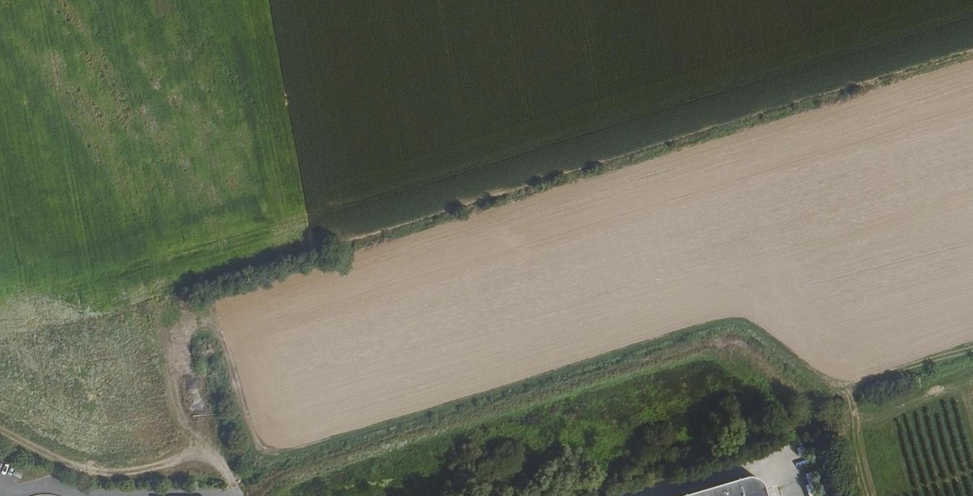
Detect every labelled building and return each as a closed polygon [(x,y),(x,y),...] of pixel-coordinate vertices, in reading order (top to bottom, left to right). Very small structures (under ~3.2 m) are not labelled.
[(774,473),(772,468),(768,465),(765,463),(760,462),(757,462),(658,491),(641,495),(781,495),(774,473)]
